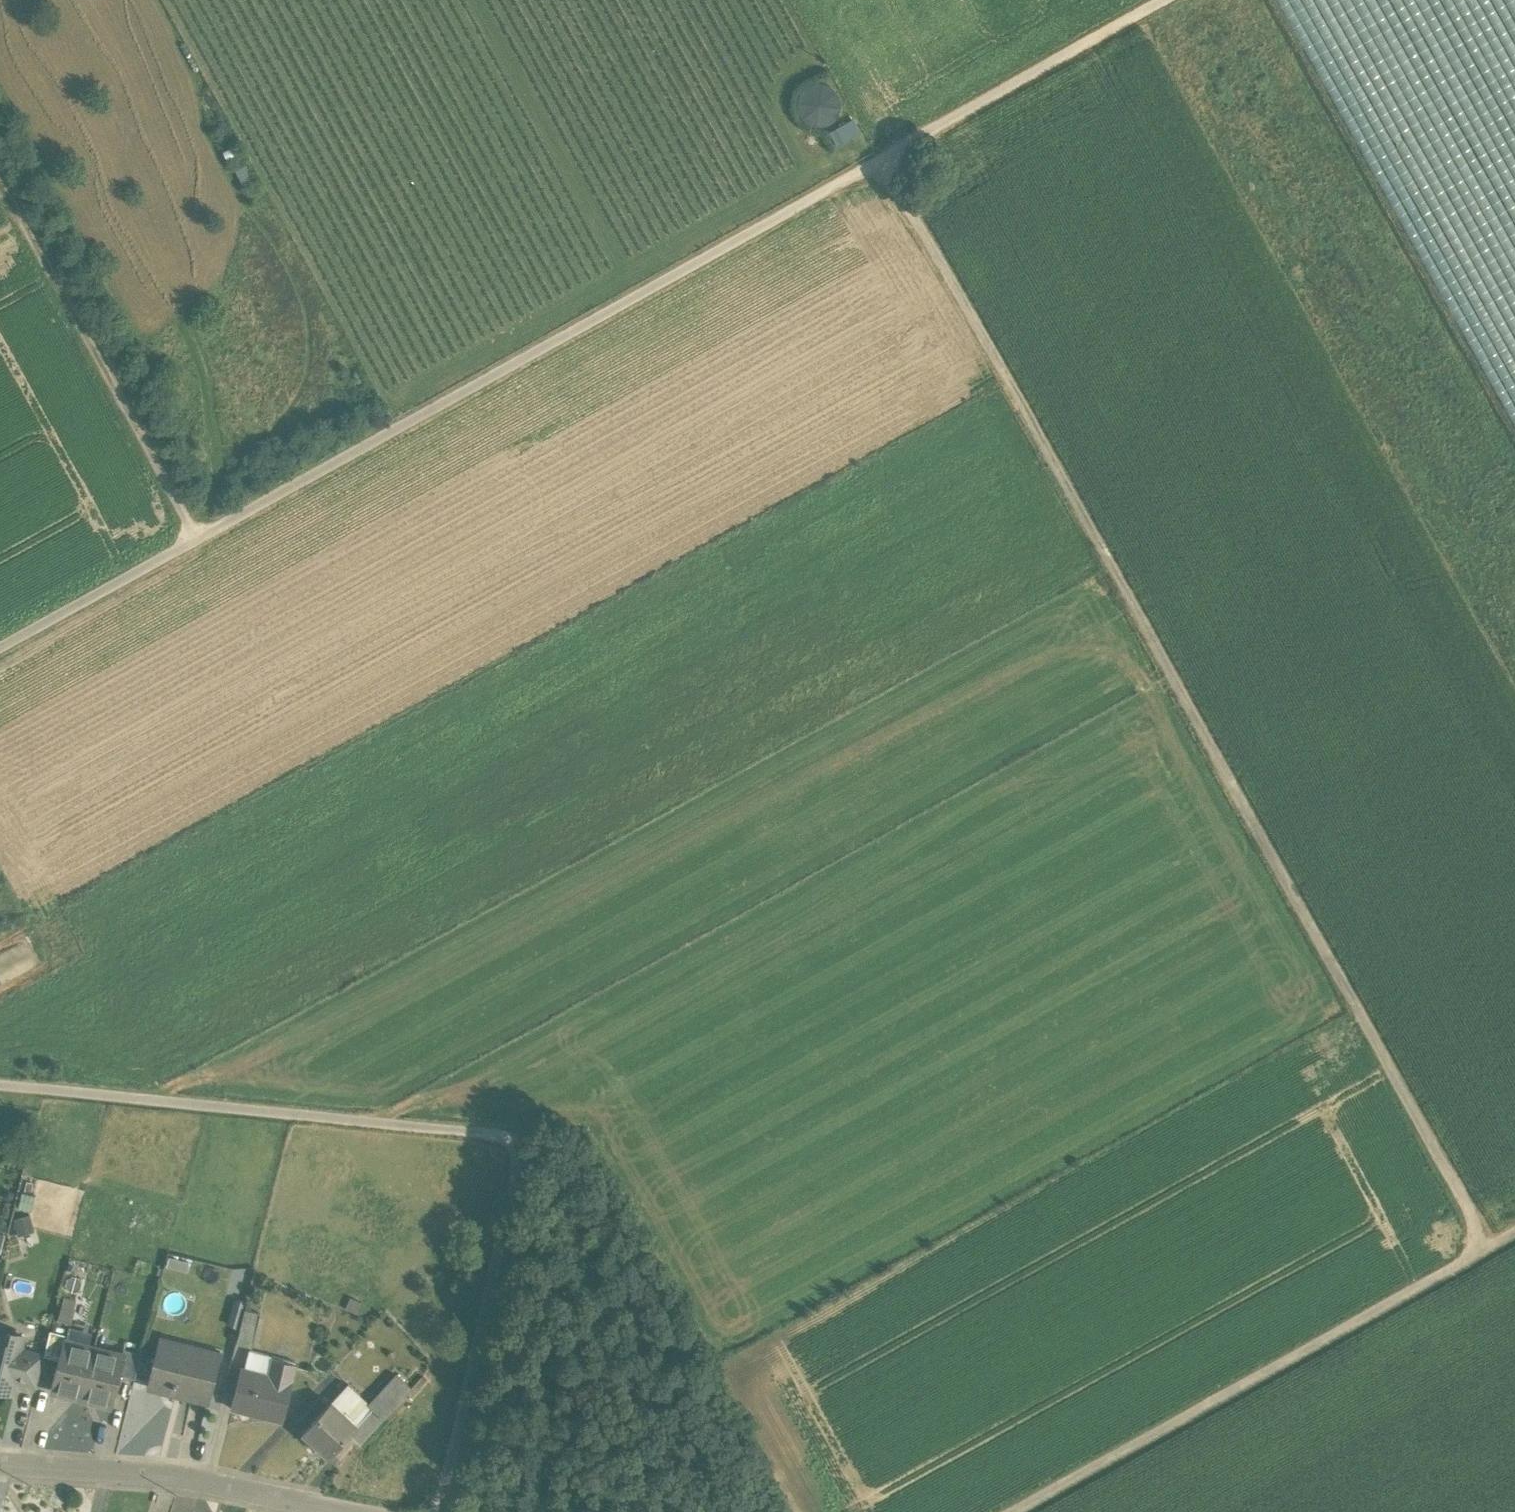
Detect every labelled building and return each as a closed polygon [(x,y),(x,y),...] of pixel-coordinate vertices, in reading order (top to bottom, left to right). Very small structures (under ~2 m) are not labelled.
[(812,132),(841,110),(818,82),(790,104),(812,132)] [(850,119),(827,132),(835,148),(859,135),(850,119)] [(21,1242),(36,1239),(32,1220),(17,1223),(21,1242)] [(260,1319),(244,1315),(236,1349),(252,1353),(260,1319)] [(0,1338),(0,1398),(9,1400),(12,1386),(23,1389),(25,1381),(24,1380),(29,1359),(19,1357),(23,1344),(0,1338)] [(67,1342),(50,1338),(44,1363),(59,1367),(64,1350),(65,1350),(67,1342)] [(221,1360),(160,1345),(149,1388),(185,1397),(184,1403),(209,1409),(221,1360)] [(65,1350),(64,1350),(59,1367),(52,1396),(111,1411),(119,1382),(123,1365),(121,1364),(65,1350)] [(141,1361),(123,1357),(121,1364),(123,1365),(119,1382),(135,1386),(141,1361)] [(44,1363),(29,1359),(24,1380),(25,1381),(23,1389),(36,1392),(44,1363)] [(270,1382),(242,1375),(234,1410),(265,1418),(264,1422),(281,1427),(295,1372),(273,1367),(270,1382)] [(396,1379),(369,1409),(372,1413),(384,1424),(412,1393),(396,1379)] [(330,1409),(303,1438),(328,1462),(349,1440),(357,1431),(356,1431),(330,1409)] [(372,1413),(356,1431),(357,1431),(349,1440),(360,1450),(384,1424),(372,1413)]
